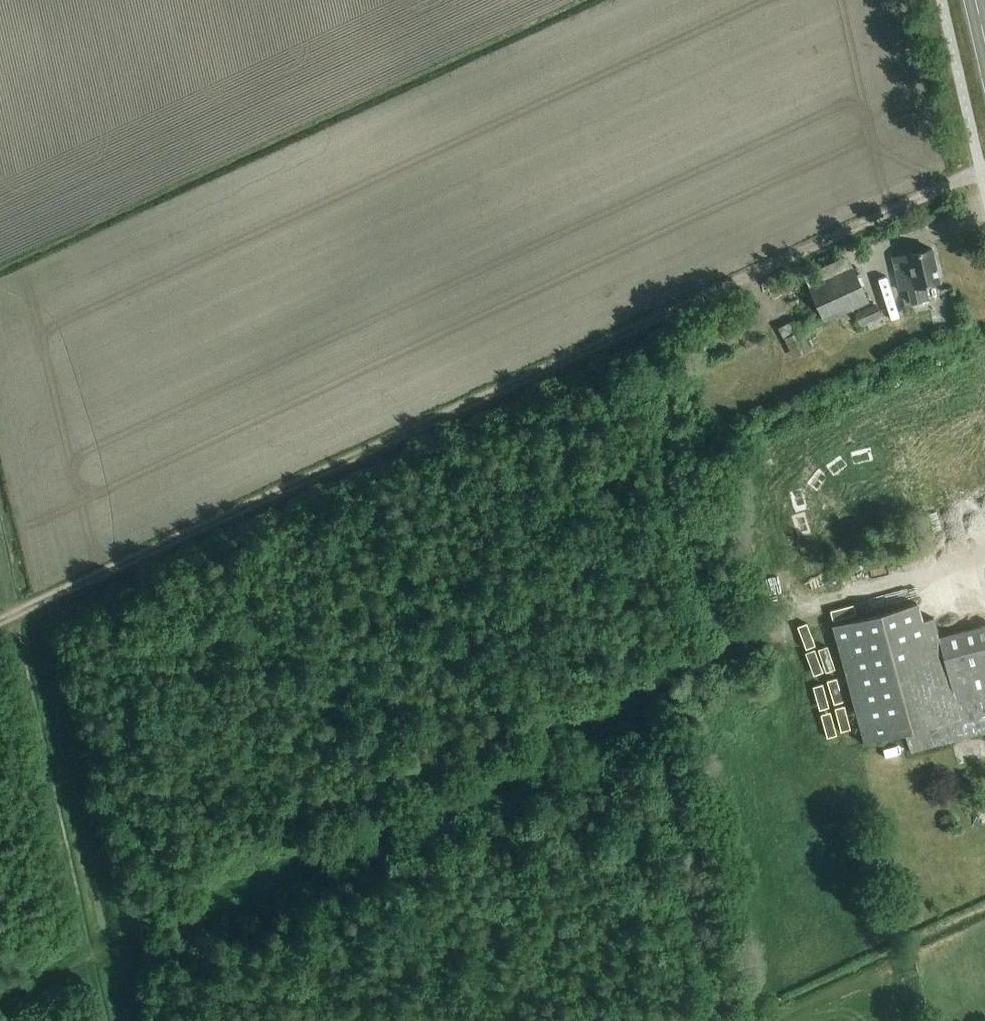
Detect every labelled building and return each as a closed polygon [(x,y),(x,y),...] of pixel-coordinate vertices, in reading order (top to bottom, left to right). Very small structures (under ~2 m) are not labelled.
[(932,250),(888,260),(896,293),(905,291),(909,306),(925,302),(922,287),(939,283),(932,250)] [(825,323),(870,303),(854,268),(809,287),(825,323)] [(861,326),(882,317),(876,304),(855,313),(861,326)] [(779,322),(790,355),(809,348),(798,316),(779,322)] [(939,637),(934,618),(924,621),(919,605),(922,604),(922,602),(832,626),(864,743),(877,740),(882,760),(984,734),(984,625),(939,637)]
